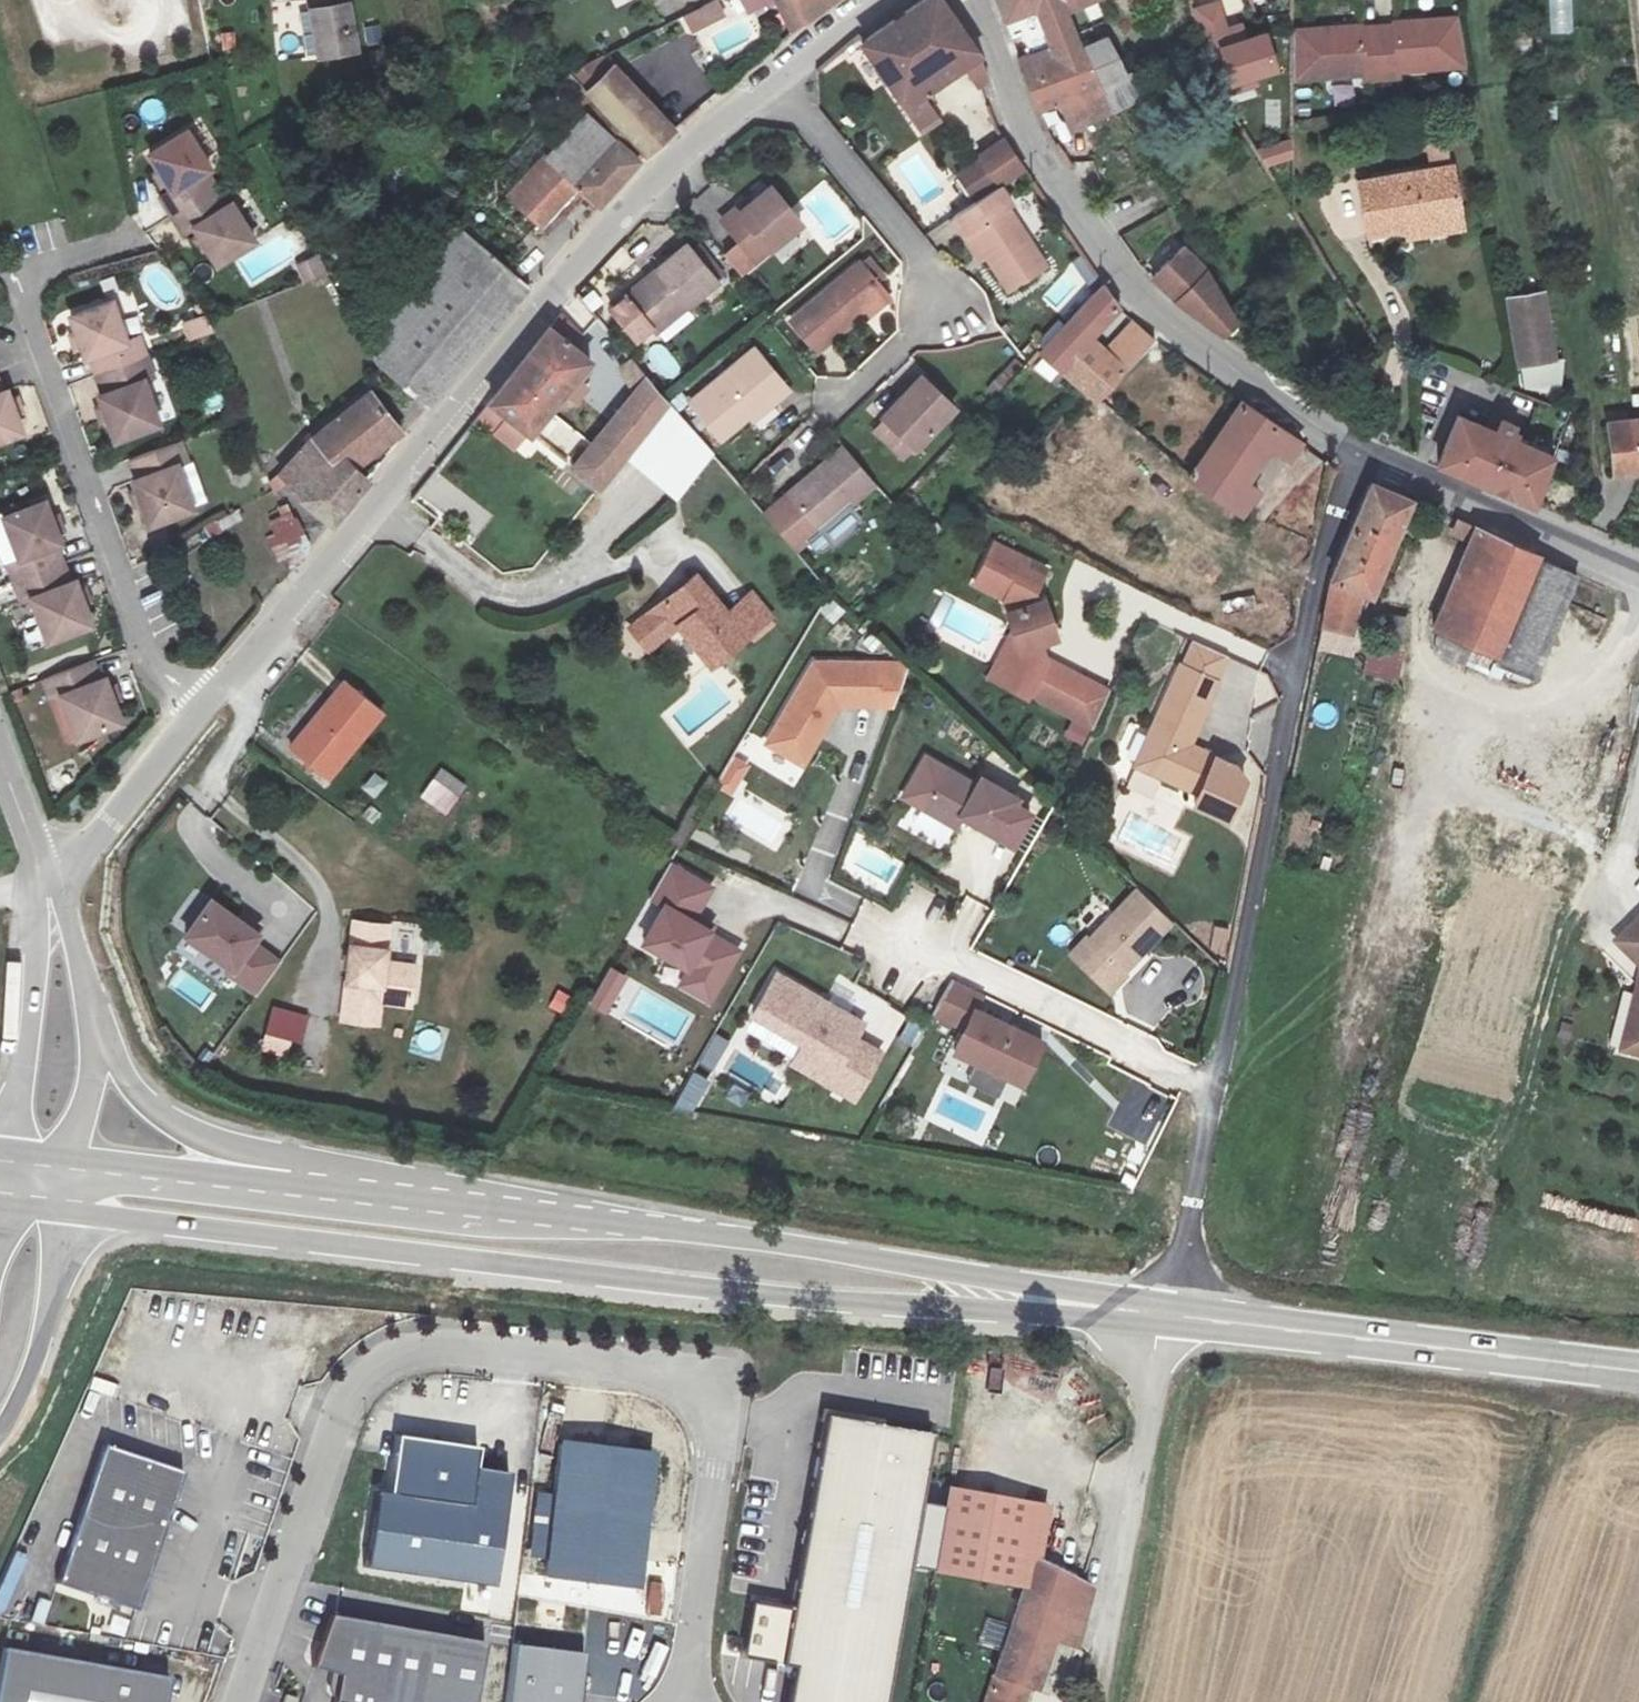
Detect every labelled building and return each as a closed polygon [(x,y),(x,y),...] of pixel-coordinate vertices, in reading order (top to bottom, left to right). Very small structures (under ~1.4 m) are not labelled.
[(314,20),(326,18),(322,0),(310,0),(314,20)] [(314,20),(323,68),(360,59),(347,0),(322,0),(326,18),(314,20)] [(793,38),(841,0),(772,0),(774,3),(768,8),(793,38)] [(936,0),(928,0),(862,48),(922,130),(937,115),(924,95),(963,72),(977,90),(984,79),(977,60),(936,0)] [(1067,48),(1087,93),(1112,82),(1091,29),(1090,27),(1081,5),(1079,0),(1009,0),(1023,37),(1058,26),(1067,48)] [(1081,5),(1089,2),(1101,25),(1127,14),(1121,0),(1079,0),(1081,5)] [(1269,31),(1247,37),(1242,19),(1228,23),(1221,0),(1213,0),(1193,6),(1220,92),(1282,73),(1269,31)] [(1573,33),(1571,0),(1548,0),(1549,34),(1573,33)] [(1408,22),(1392,23),(1394,73),(1413,72),(1412,66),(1478,62),(1471,15),(1407,19),(1408,22)] [(1375,21),(1307,25),(1307,73),(1377,68),(1377,74),(1394,73),(1392,23),(1376,24),(1375,21)] [(1126,108),(1112,82),(1087,93),(1067,48),(1033,62),(1051,107),(1073,99),(1085,127),(1126,108)] [(641,155),(670,133),(606,60),(570,79),(641,155)] [(583,194),(595,207),(606,193),(630,167),(589,122),(506,202),(541,238),(583,194)] [(1067,136),(1081,160),(1093,154),(1080,130),(1067,136)] [(183,134),(145,158),(155,174),(162,185),(168,195),(157,201),(168,219),(211,193),(201,175),(205,172),(183,134)] [(1262,167),(1296,159),(1291,140),(1257,148),(1262,167)] [(919,141),(885,163),(914,207),(948,184),(919,141)] [(979,159),(998,186),(1026,168),(1005,142),(979,159)] [(1382,240),(1422,231),(1475,220),(1463,166),(1372,186),(1382,240)] [(162,185),(155,174),(149,177),(157,189),(162,185)] [(1009,204),(998,186),(971,206),(949,220),(962,239),(966,235),(1007,290),(1042,266),(1003,212),(1009,204)] [(800,226),(768,190),(741,214),(736,207),(717,222),(754,263),(800,226)] [(223,211),(211,193),(168,219),(179,237),(190,231),(196,240),(202,251),(213,268),(250,245),(227,208),(223,211)] [(1475,220),(1422,231),(1424,242),(1478,232),(1475,220)] [(473,352),(523,294),(458,237),(362,350),(427,408),(473,352)] [(202,251),(196,240),(190,243),(197,255),(202,251)] [(1187,288),(1238,326),(1247,313),(1212,258),(1192,240),(1171,269),(1187,288)] [(716,285),(687,247),(612,309),(642,346),(716,285)] [(318,254),(295,264),(305,286),(328,276),(318,254)] [(883,298),(858,267),(790,323),(822,357),(864,323),(859,319),(883,298)] [(1101,283),(1040,348),(1100,399),(1156,339),(1135,326),(1132,321),(1109,346),(1098,336),(1121,308),(1101,283)] [(1509,296),(1521,363),(1555,358),(1545,293),(1509,296)] [(95,377),(143,360),(135,339),(126,342),(110,300),(66,316),(74,336),(78,349),(82,360),(88,358),(95,377)] [(197,340),(211,335),(206,322),(203,318),(191,322),(197,340)] [(549,330),(489,408),(530,439),(590,359),(549,330)] [(78,349),(74,336),(68,339),(72,351),(78,349)] [(629,390),(643,373),(627,355),(612,371),(629,390)] [(785,395),(753,355),(692,404),(720,438),(745,418),(750,423),(785,395)] [(112,443),(156,427),(141,384),(150,381),(143,360),(95,377),(102,397),(96,399),(100,410),(105,422),(112,443)] [(597,494),(627,455),(667,402),(643,373),(629,390),(611,412),(566,471),(597,494)] [(885,422),(915,451),(955,412),(920,381),(881,418),(885,422)] [(1509,396),(1479,381),(1464,416),(1485,425),(1479,438),(1530,462),(1536,449),(1559,459),(1571,425),(1535,407),(1532,397),(1534,392),(1516,383),(1509,396)] [(21,438),(13,417),(8,405),(5,394),(0,396),(0,445),(21,438)] [(277,477),(327,529),(346,506),(365,483),(347,459),(383,423),(364,400),(277,477)] [(15,402),(8,405),(13,417),(19,415),(15,402)] [(702,442),(667,402),(627,455),(670,489),(702,442)] [(1239,406),(1188,480),(1244,516),(1259,492),(1248,481),(1272,449),(1289,460),(1299,445),(1239,406)] [(105,422),(100,410),(94,412),(98,425),(105,422)] [(1485,425),(1464,416),(1458,429),(1479,438),(1485,425)] [(1597,420),(1604,469),(1638,466),(1638,416),(1597,420)] [(915,451),(885,422),(873,435),(905,463),(915,451)] [(146,526),(190,510),(174,468),(183,464),(176,444),(128,461),(135,480),(130,482),(134,493),(138,506),(146,526)] [(822,532),(876,483),(845,447),(788,495),(822,532)] [(1536,449),(1530,462),(1553,473),(1559,459),(1536,449)] [(1325,633),(1352,639),(1362,594),(1370,600),(1412,504),(1371,486),(1332,584),(1325,633)] [(138,506),(134,493),(127,495),(132,508),(138,506)] [(0,515),(0,523),(14,558),(4,562),(12,583),(60,565),(52,545),(58,543),(53,532),(49,520),(41,499),(0,515)] [(270,518),(277,539),(296,531),(289,509),(270,518)] [(55,518),(49,520),(53,532),(60,530),(55,518)] [(1432,633),(1437,635),(1496,658),(1539,562),(1541,556),(1477,528),(1432,633)] [(1040,578),(987,557),(971,597),(1003,610),(1013,639),(1019,660),(1013,674),(1025,680),(1016,699),(1030,705),(1031,702),(1075,722),(1091,687),(1046,667),(1039,652),(1055,644),(1041,609),(1034,612),(1030,603),(1040,578)] [(1496,658),(1492,668),(1536,682),(1578,578),(1539,562),(1496,658)] [(67,584),(60,565),(12,583),(20,603),(29,600),(45,642),(89,626),(81,605),(76,593),(72,582),(67,584)] [(747,637),(728,614),(697,576),(650,614),(667,637),(679,627),(713,665),(747,637)] [(83,590),(76,593),(81,605),(87,602),(83,590)] [(728,614),(747,637),(772,618),(752,594),(728,614)] [(656,646),(667,637),(650,614),(639,623),(656,646)] [(1352,639),(1325,633),(1323,648),(1353,654),(1354,659),(1365,662),(1363,676),(1401,684),(1407,655),(1402,653),(1411,621),(1382,615),(1373,645),(1352,639)] [(1492,668),(1496,658),(1437,635),(1435,660),(1464,669),(1461,681),(1485,686),(1492,668)] [(1019,660),(1013,639),(991,688),(1016,699),(1025,680),(1013,674),(1019,660)] [(1229,656),(1198,642),(1187,667),(1218,681),(1229,656)] [(104,656),(56,674),(64,694),(73,691),(89,733),(133,717),(125,696),(120,684),(116,673),(111,675),(104,656)] [(876,686),(877,664),(815,663),(766,742),(802,764),(838,705),(876,706),(876,686)] [(1218,681),(1187,667),(1184,667),(1141,766),(1205,795),(1201,805),(1233,819),(1250,780),(1236,765),(1221,758),(1193,746),(1221,682),(1218,681)] [(120,684),(125,696),(131,694),(126,682),(120,684)] [(386,715),(343,682),(287,750),(329,785),(386,715)] [(894,707),(901,687),(876,686),(876,706),(894,707)] [(1111,696),(1091,687),(1075,722),(1096,731),(1111,696)] [(737,782),(746,767),(734,760),(725,775),(737,782)] [(466,789),(440,769),(430,786),(454,804),(466,789)] [(976,788),(944,769),(922,808),(956,827),(962,817),(997,837),(1018,801),(981,779),(976,788)] [(731,792),(737,782),(725,775),(719,785),(731,792)] [(1472,823),(1464,856),(1571,882),(1579,849),(1472,823)] [(1341,849),(1313,846),(1311,868),(1339,872),(1341,849)] [(711,933),(713,930),(695,921),(698,916),(713,888),(672,865),(653,898),(667,906),(647,943),(694,969),(722,985),(742,950),(711,933)] [(1087,935),(1069,953),(1109,991),(1126,973),(1123,970),(1172,920),(1138,887),(1089,938),(1087,935)] [(212,902),(187,939),(234,971),(231,976),(261,996),(282,964),(254,944),(260,935),(212,902)] [(716,926),(698,916),(695,921),(713,930),(716,926)] [(1616,940),(1638,965),(1638,918),(1616,940)] [(392,925),(357,921),(347,1021),(381,1024),(384,1001),(414,1004),(418,966),(388,963),(392,925)] [(606,1017),(628,976),(610,967),(588,1007),(606,1017)] [(722,985),(694,969),(685,985),(714,1001),(722,985)] [(777,974),(753,1015),(803,1045),(792,1064),(853,1099),(880,1054),(855,1039),(850,1017),(777,974)] [(1619,1049),(1638,1054),(1638,977),(1619,1049)] [(982,997),(952,982),(932,1017),(963,1034),(951,1057),(975,1068),(1005,1082),(1019,1089),(1042,1043),(975,1012),(982,997)] [(549,1008),(563,1015),(573,996),(558,989),(549,1008)] [(260,1052),(294,1060),(306,1014),(272,1005),(260,1052)] [(850,1017),(855,1039),(863,1024),(850,1017)] [(1005,1082),(975,1068),(964,1088),(996,1102),(1005,1082)] [(679,1103),(699,1109),(708,1078),(688,1072),(679,1103)] [(1130,1079),(1109,1128),(1145,1144),(1167,1095),(1130,1079)] [(794,1604),(753,1597),(743,1657),(794,1666),(788,1701),(884,1701),(932,1432),(827,1413),(794,1604)] [(380,1493),(369,1565),(498,1584),(514,1474),(479,1469),(482,1449),(402,1437),(394,1495),(380,1493)] [(546,1574),(641,1587),(659,1453),(564,1440),(557,1495),(538,1493),(530,1557),(548,1559),(546,1574)] [(186,1470),(106,1442),(57,1580),(137,1608),(186,1470)] [(938,1573),(1025,1588),(1077,1612),(1088,1580),(1042,1562),(1051,1508),(953,1489),(938,1573)] [(992,1672),(1027,1685),(1034,1687),(1051,1631),(1076,1639),(1085,1616),(1077,1612),(1025,1588),(992,1672)] [(328,1610),(318,1663),(345,1668),(341,1698),(367,1701),(469,1701),(480,1636),(328,1610)] [(6,1643),(0,1676),(0,1701),(164,1701),(170,1674),(6,1643)] [(506,1701),(577,1701),(584,1654),(513,1645),(506,1701)] [(992,1672),(981,1701),(1021,1701),(1027,1685),(992,1672)] [(287,1688),(282,1701),(295,1701),(298,1692),(287,1688)]
